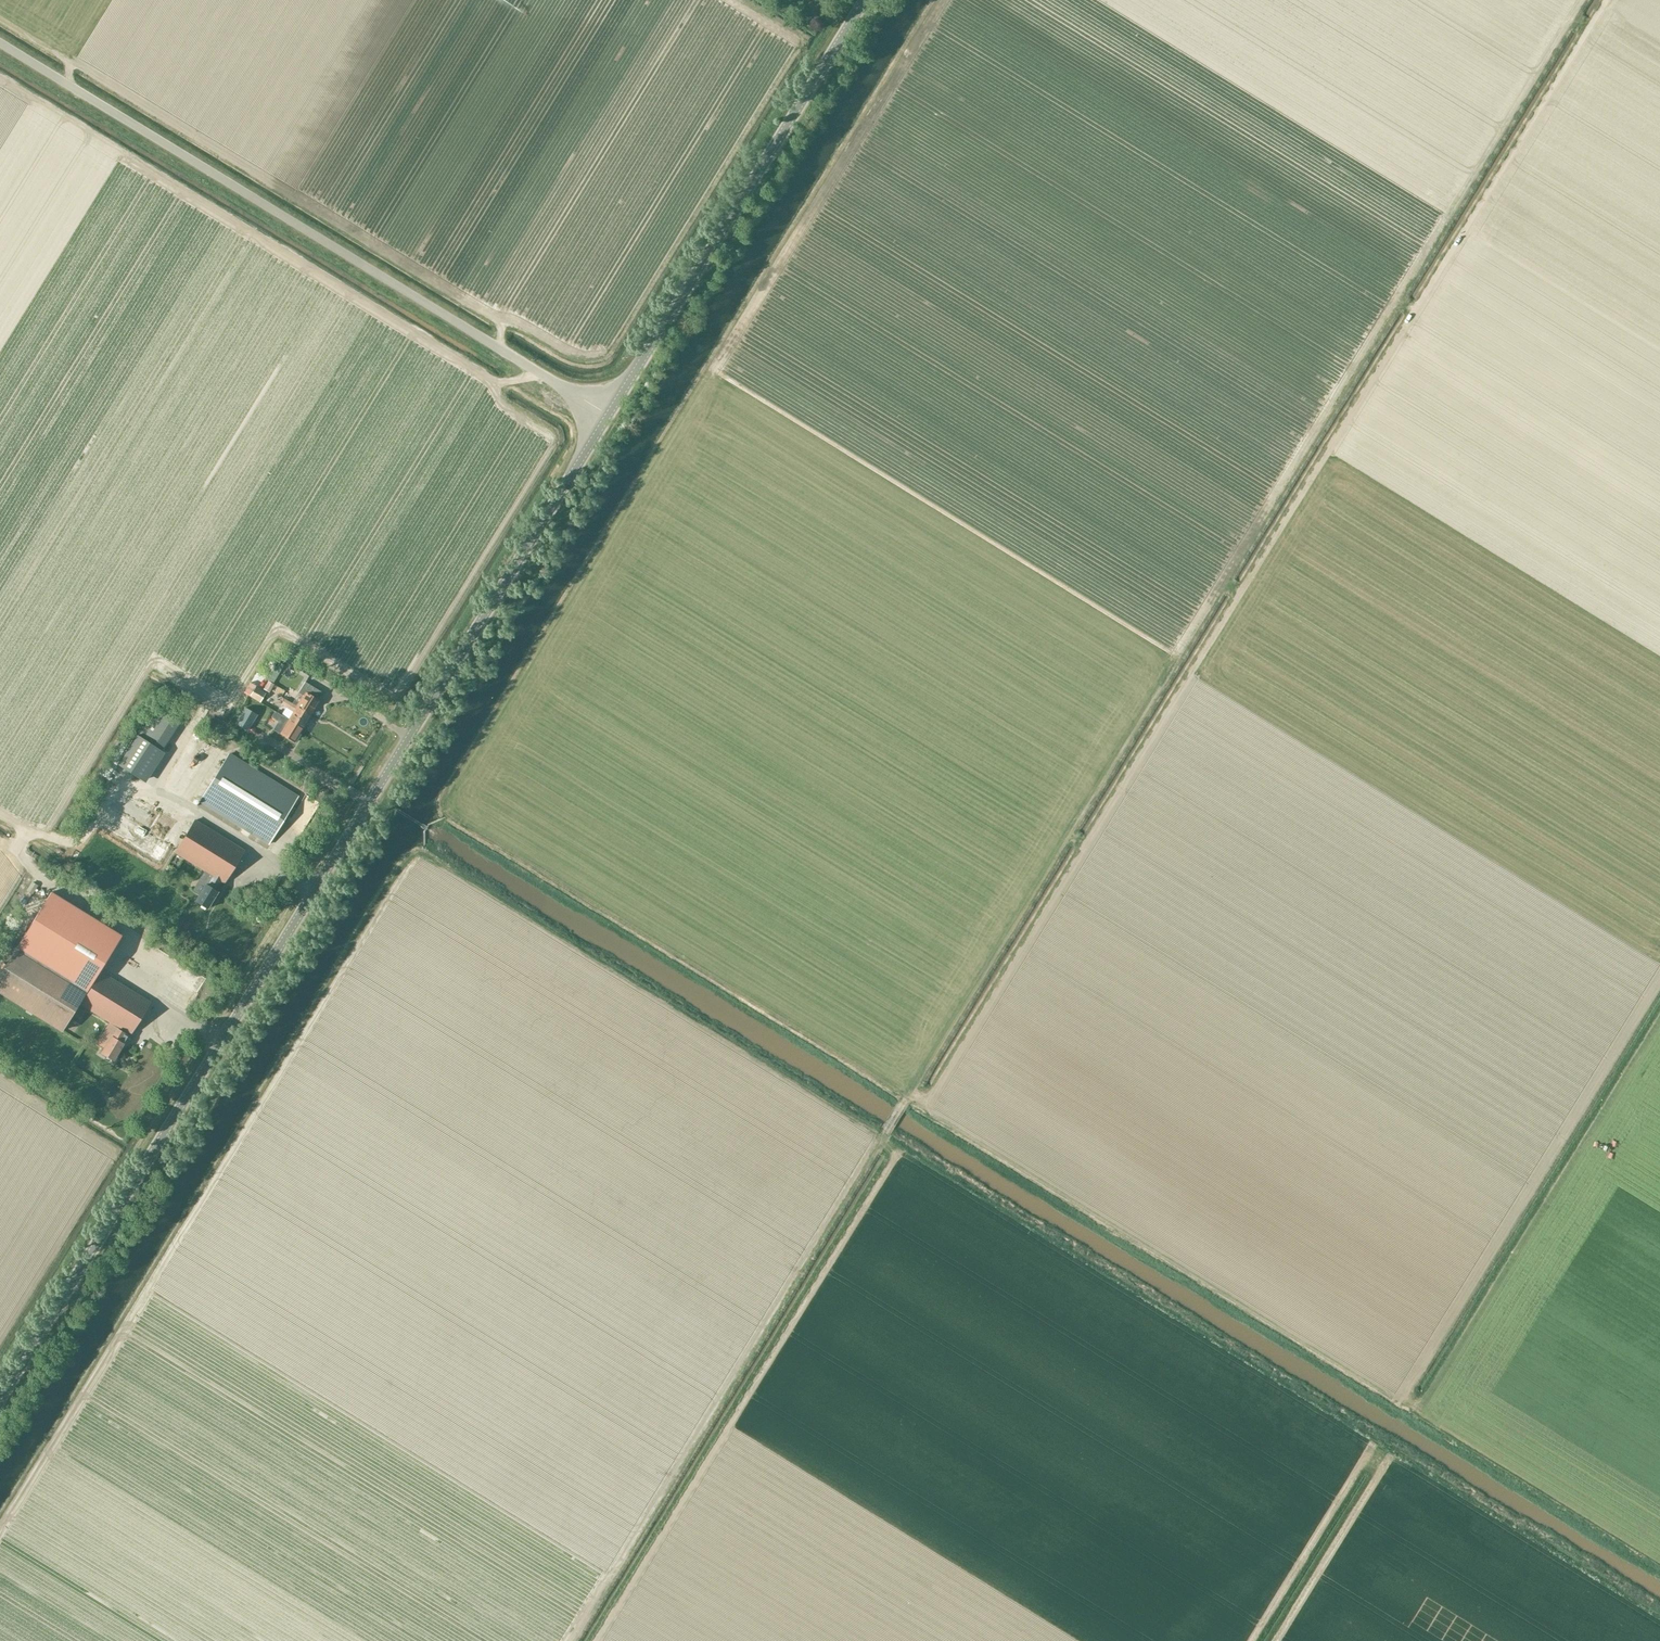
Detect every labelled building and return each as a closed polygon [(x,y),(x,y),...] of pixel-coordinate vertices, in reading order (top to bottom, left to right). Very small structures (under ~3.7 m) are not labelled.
[(263,689),(269,692),(274,684),(268,681),(263,689)] [(303,696),(297,706),(311,715),(319,701),(316,699),(320,691),(304,681),(297,692),(303,696)] [(266,693),(250,683),(244,692),(260,702),(266,693)] [(311,715),(297,706),(285,698),(282,703),(294,711),(289,719),(303,728),(311,715)] [(179,721),(155,706),(136,735),(150,744),(160,751),(179,721)] [(245,707),(235,723),(247,730),(257,715),(245,707)] [(280,733),(294,742),(303,728),(289,719),(275,711),(272,717),(279,721),(274,729),(280,733)] [(131,773),(150,744),(136,735),(117,764),(131,773)] [(190,741),(183,752),(201,761),(207,750),(190,741)] [(131,776),(148,787),(162,765),(146,754),(131,776)] [(229,754),(199,801),(268,844),(298,796),(229,754)] [(140,809),(134,822),(159,833),(165,821),(140,809)] [(174,853),(204,871),(221,881),(224,883),(244,850),(194,820),(174,853)] [(139,845),(153,850),(156,841),(142,837),(139,845)] [(168,837),(161,850),(168,853),(174,840),(168,837)] [(215,891),(221,881),(204,871),(198,881),(205,885),(194,901),(207,909),(217,892),(215,891)] [(51,893),(17,948),(88,992),(94,983),(92,982),(120,936),(51,893)] [(94,983),(88,992),(17,948),(16,948),(6,965),(1,962),(0,964),(0,970),(2,971),(0,974),(0,993),(60,1030),(77,1002),(118,1028),(128,1034),(130,1035),(150,1002),(101,972),(94,983)] [(117,969),(142,986),(145,982),(120,964),(117,969)] [(128,1035),(128,1034),(118,1028),(118,1029),(113,1037),(111,1036),(101,1053),(113,1060),(123,1044),(123,1043),(128,1035)]
